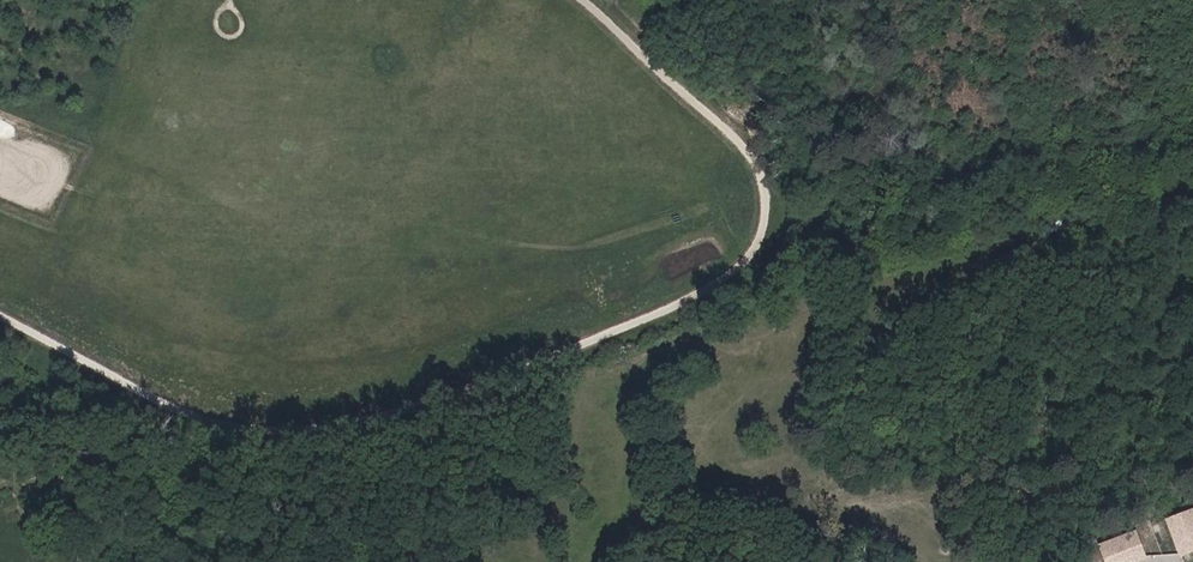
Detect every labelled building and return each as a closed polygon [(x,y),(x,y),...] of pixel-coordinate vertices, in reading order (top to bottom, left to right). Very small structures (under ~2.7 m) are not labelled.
[(1192,509),(1168,518),(1181,554),(1192,550),(1192,509)] [(1100,545),(1106,561),(1127,561),(1144,555),(1135,531),(1100,545)]
